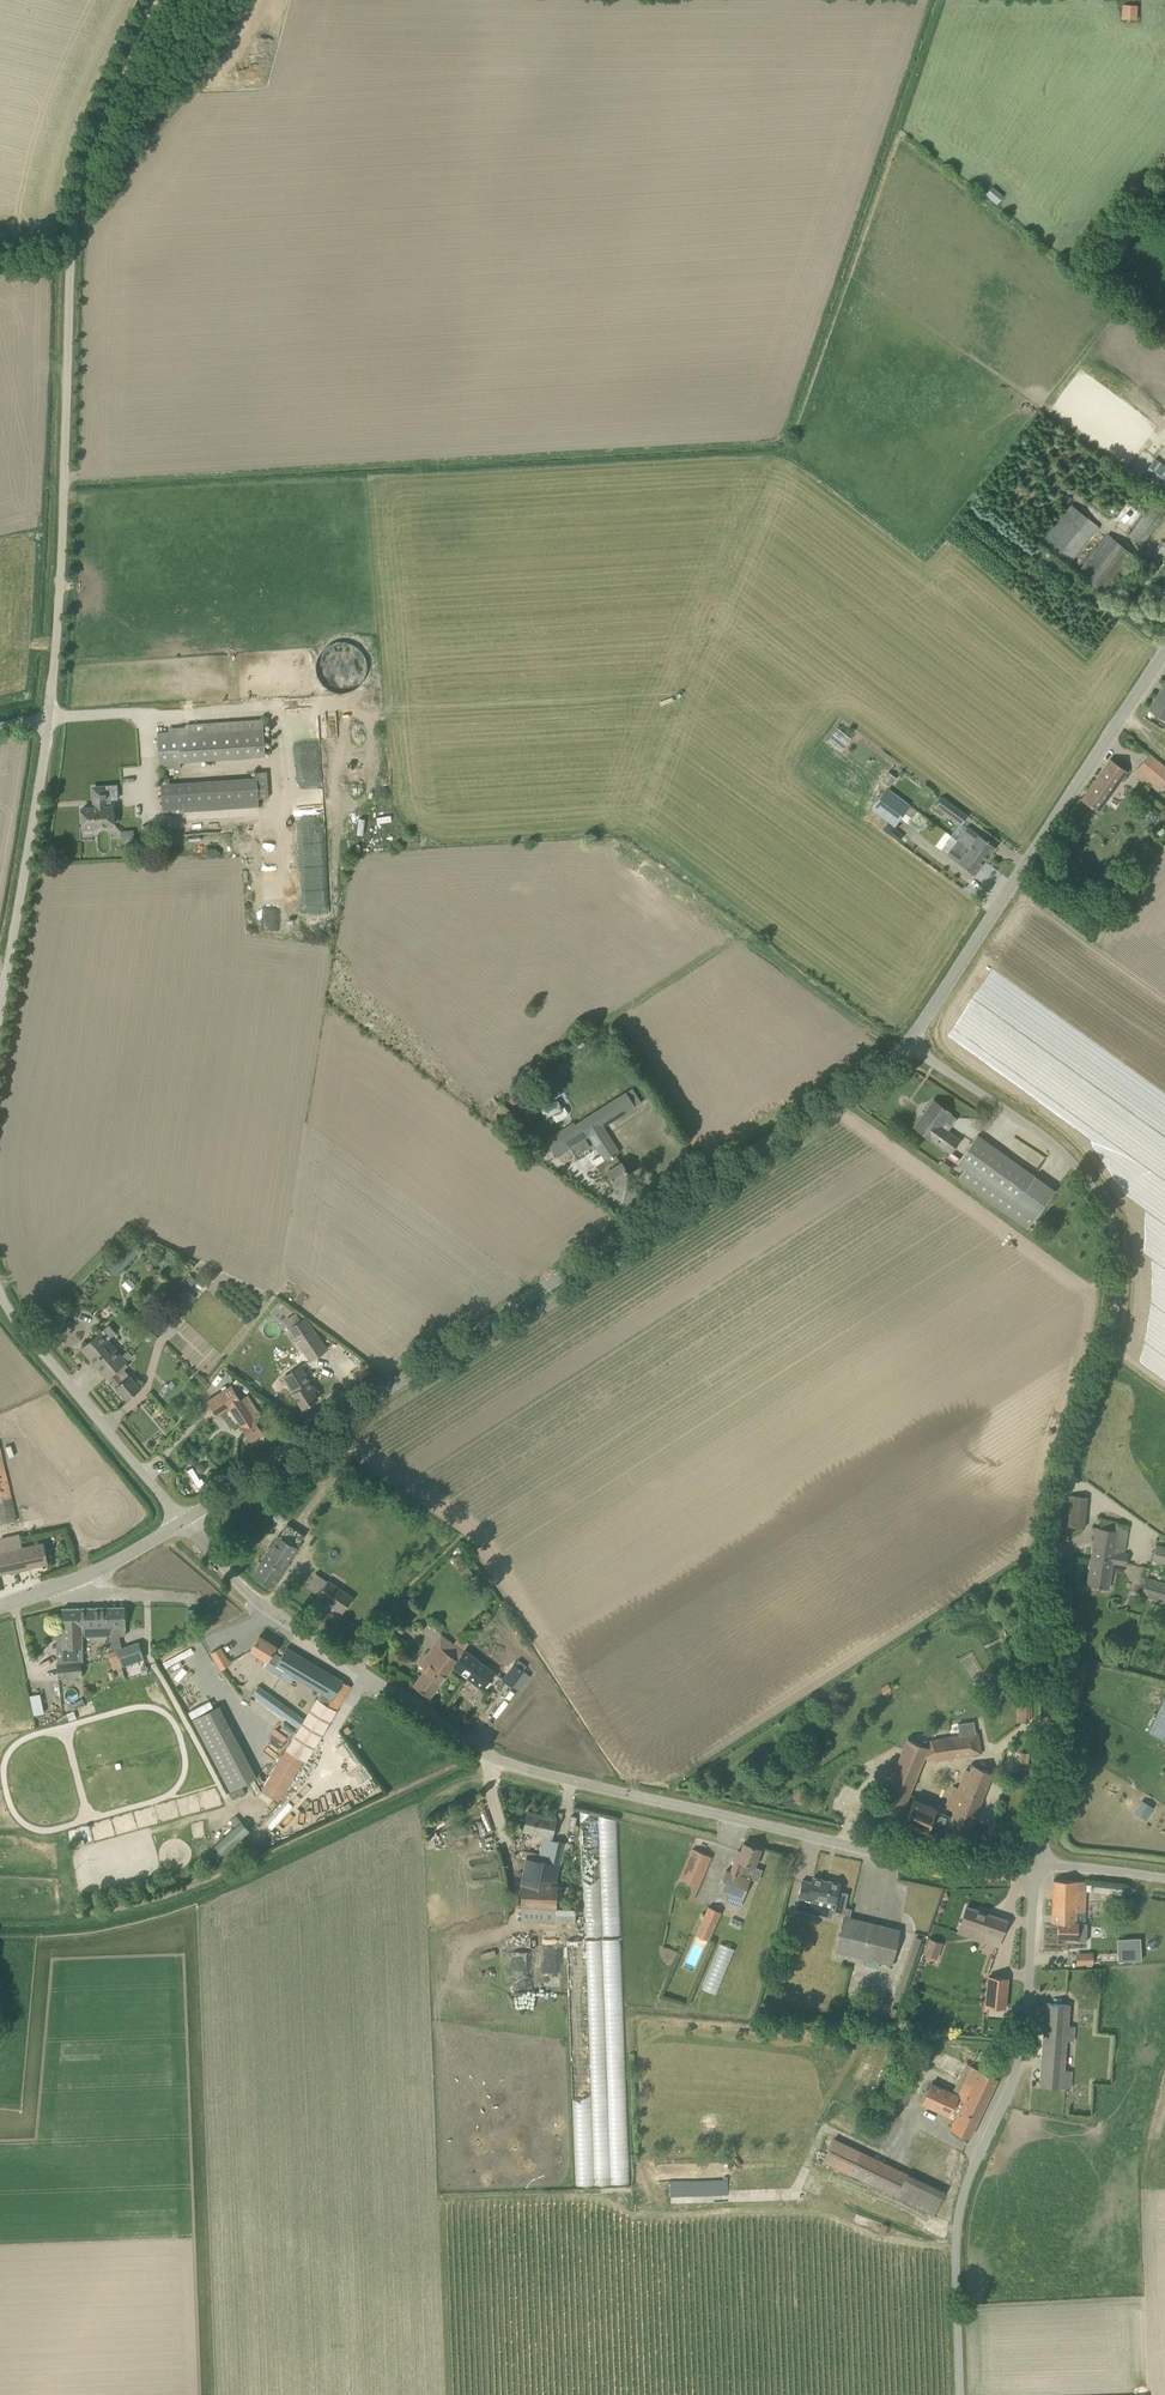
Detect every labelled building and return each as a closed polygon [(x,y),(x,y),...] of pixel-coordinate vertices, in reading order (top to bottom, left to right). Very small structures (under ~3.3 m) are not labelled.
[(1123,19),(1137,20),(1138,5),(1124,4),(1123,19)] [(1154,459),(1143,475),(1164,491),(1164,467),(1154,459)] [(1141,545),(1164,512),(1164,510),(1153,502),(1129,536),(1141,545)] [(1071,504),(1040,542),(1068,565),(1100,527),(1071,504)] [(1136,557),(1108,534),(1077,572),(1105,595),(1136,557)] [(1149,709),(1164,719),(1164,684),(1149,709)] [(160,769),(181,767),(181,763),(265,757),(262,718),(185,723),(185,726),(169,727),(169,731),(157,732),(160,769)] [(837,727),(827,739),(840,750),(850,738),(837,727)] [(1164,784),(1164,768),(1150,755),(1136,771),(1159,791),(1164,784)] [(1097,809),(1125,770),(1110,760),(1082,799),(1097,809)] [(184,814),(259,809),(258,798),(270,797),(269,771),(257,772),(257,777),(161,783),(162,810),(184,809),(184,814)] [(888,771),(880,781),(889,788),(897,778),(888,771)] [(111,804),(111,800),(106,800),(106,787),(94,788),(95,807),(82,808),(83,827),(115,824),(113,804),(111,804)] [(871,809),(895,827),(911,805),(887,788),(871,809)] [(961,824),(967,815),(942,797),(936,805),(961,824)] [(891,826),(886,832),(891,835),(895,829),(891,826)] [(984,860),(994,846),(968,826),(958,840),(984,860)] [(134,830),(124,830),(125,842),(134,841),(134,830)] [(974,874),(984,860),(958,840),(952,835),(941,850),(974,874)] [(607,1172),(615,1185),(630,1176),(616,1153),(620,1151),(604,1126),(642,1102),(633,1087),(576,1124),(575,1121),(546,1140),(557,1157),(576,1145),(580,1152),(590,1147),(585,1139),(589,1136),(604,1160),(596,1165),(602,1175),(607,1172)] [(557,1100),(540,1110),(546,1119),(552,1115),(556,1121),(567,1115),(568,1111),(565,1106),(562,1108),(557,1100)] [(915,1127),(950,1152),(959,1140),(940,1126),(950,1112),(934,1100),(915,1127)] [(1028,1228),(1055,1190),(978,1135),(957,1163),(965,1169),(959,1179),(1028,1228)] [(128,1239),(109,1260),(109,1261),(117,1269),(121,1272),(141,1251),(128,1239)] [(176,1318),(196,1298),(184,1287),(165,1307),(176,1318)] [(327,1349),(305,1317),(289,1328),(311,1360),(327,1349)] [(107,1341),(118,1332),(111,1325),(101,1333),(82,1347),(102,1371),(121,1357),(107,1341)] [(141,1387),(125,1368),(127,1367),(124,1364),(126,1363),(121,1357),(102,1371),(107,1377),(109,1376),(117,1385),(115,1386),(127,1400),(141,1387)] [(303,1408),(318,1398),(313,1391),(316,1390),(301,1366),(284,1376),(303,1408)] [(248,1394),(240,1399),(230,1384),(206,1400),(217,1416),(229,1407),(251,1441),(264,1433),(256,1421),(263,1416),(248,1394)] [(10,1498),(0,1457),(0,1501),(10,1498)] [(1084,1528),(1087,1497),(1070,1495),(1067,1526),(1084,1528)] [(10,1498),(0,1501),(0,1524),(15,1520),(10,1498)] [(1127,1556),(1123,1555),(1128,1524),(1102,1519),(1100,1528),(1097,1527),(1088,1584),(1108,1587),(1112,1564),(1126,1566),(1127,1556)] [(298,1545),(305,1533),(287,1523),(280,1536),(279,1535),(254,1574),(273,1586),(299,1547),(298,1545)] [(0,1543),(0,1573),(48,1563),(44,1542),(22,1547),(19,1534),(2,1538),(3,1542),(0,1543)] [(1156,1544),(1152,1560),(1164,1564),(1164,1547),(1156,1544)] [(328,1581),(316,1573),(306,1587),(343,1612),(353,1597),(328,1580),(328,1581)] [(1146,1577),(1141,1595),(1164,1602),(1164,1583),(1146,1577)] [(105,1630),(106,1607),(76,1608),(76,1625),(80,1625),(80,1636),(81,1659),(71,1659),(71,1662),(58,1664),(59,1679),(83,1676),(81,1661),(83,1661),(83,1636),(109,1635),(108,1630),(105,1630)] [(121,1666),(145,1658),(139,1642),(122,1648),(120,1641),(120,1635),(125,1635),(125,1607),(106,1607),(105,1630),(108,1630),(109,1635),(110,1635),(111,1643),(113,1649),(115,1650),(115,1651),(121,1667),(122,1667),(121,1666)] [(58,1664),(71,1662),(71,1659),(81,1659),(80,1636),(80,1625),(76,1625),(76,1608),(62,1608),(63,1648),(57,1648),(58,1664)] [(281,1656),(273,1651),(276,1646),(259,1635),(250,1651),(267,1661),(283,1670),(321,1693),(306,1719),(259,1685),(250,1697),(298,1732),(262,1791),(279,1802),(304,1760),(306,1762),(351,1686),(286,1647),(281,1656)] [(452,1642),(445,1651),(436,1645),(421,1664),(427,1668),(414,1685),(430,1696),(453,1666),(466,1649),(465,1648),(463,1650),(452,1642)] [(222,1669),(230,1664),(220,1648),(212,1653),(222,1669)] [(482,1687),(495,1671),(466,1649),(453,1666),(482,1687)] [(527,1666),(518,1659),(503,1679),(512,1686),(513,1685),(518,1690),(525,1681),(520,1677),(525,1670),(524,1669),(527,1666)] [(29,1694),(33,1714),(43,1712),(39,1692),(29,1694)] [(1030,1693),(1020,1693),(1020,1699),(1017,1699),(1016,1721),(1029,1721),(1030,1693)] [(1164,1716),(1164,1695),(1157,1713),(1164,1716)] [(255,1776),(218,1708),(193,1721),(230,1789),(255,1776)] [(959,1735),(950,1736),(953,1757),(981,1753),(978,1733),(975,1733),(973,1722),(958,1724),(959,1735)] [(905,1804),(923,1759),(928,1746),(909,1738),(884,1796),(905,1804)] [(1027,1769),(1031,1753),(1020,1751),(1017,1767),(1027,1769)] [(935,1812),(930,1823),(967,1837),(992,1773),(973,1765),(962,1790),(953,1786),(944,1807),(953,1811),(950,1818),(935,1812)] [(245,1791),(241,1785),(231,1790),(229,1791),(232,1798),(245,1791)] [(927,1831),(930,1823),(935,1812),(933,1811),(934,1810),(912,1801),(903,1821),(927,1831)] [(1135,1813),(1145,1819),(1153,1807),(1142,1801),(1135,1813)] [(552,1836),(556,1817),(528,1811),(524,1830),(552,1836)] [(620,1999),(615,1813),(580,1814),(583,1937),(566,1938),(568,2000),(587,2000),(586,1951),(602,1951),(602,1965),(603,1971),(604,2000),(620,1999)] [(235,1824),(215,1842),(224,1853),(250,1829),(240,1818),(235,1824)] [(440,1833),(443,1842),(467,1836),(464,1826),(440,1833)] [(556,1878),(565,1841),(551,1839),(546,1861),(525,1857),(522,1876),(520,1906),(519,1921),(575,1923),(576,1909),(555,1908),(556,1878)] [(741,1906),(761,1849),(744,1843),(741,1851),(738,1850),(731,1872),(727,1871),(721,1889),(731,1893),(728,1901),(741,1906)] [(692,1899),(711,1856),(695,1849),(676,1893),(692,1899)] [(814,1898),(835,1903),(833,1910),(843,1912),(847,1893),(838,1891),(839,1883),(813,1877),(811,1884),(802,1882),(798,1900),(796,1909),(811,1912),(814,1898)] [(1078,1918),(1084,1918),(1085,1881),(1054,1880),(1053,1922),(1059,1922),(1058,1937),(1068,1937),(1068,1941),(1077,1941),(1078,1918)] [(708,1941),(721,1912),(708,1906),(695,1935),(708,1941)] [(973,1927),(1001,1937),(1007,1920),(967,1906),(958,1933),(970,1937),(973,1927)] [(844,1916),(836,1950),(891,1964),(900,1929),(844,1916)] [(936,1957),(941,1943),(930,1938),(924,1953),(936,1957)] [(1129,1938),(1117,1939),(1118,1961),(1141,1960),(1141,1949),(1129,1949),(1129,1938)] [(702,1988),(717,1994),(735,1948),(720,1942),(702,1988)] [(1076,1956),(1076,1965),(1093,1963),(1092,1955),(1076,1956)] [(1005,2007),(1008,1978),(989,1976),(986,2006),(1005,2007)] [(1073,2041),(1074,2025),(1067,2025),(1069,2004),(1046,2003),(1041,2086),(1070,2088),(1071,2071),(1065,2070),(1067,2040),(1073,2041)] [(882,2067),(889,2052),(877,2046),(870,2061),(882,2067)] [(912,2065),(918,2050),(913,2048),(906,2062),(912,2065)] [(970,2137),(998,2078),(971,2066),(965,2080),(958,2094),(931,2081),(921,2103),(948,2116),(951,2110),(958,2114),(951,2128),(970,2137)] [(865,2085),(862,2090),(857,2100),(855,2103),(860,2106),(871,2088),(865,2085)] [(822,2161),(933,2214),(942,2196),(905,2178),(907,2174),(833,2139),(822,2161)]
